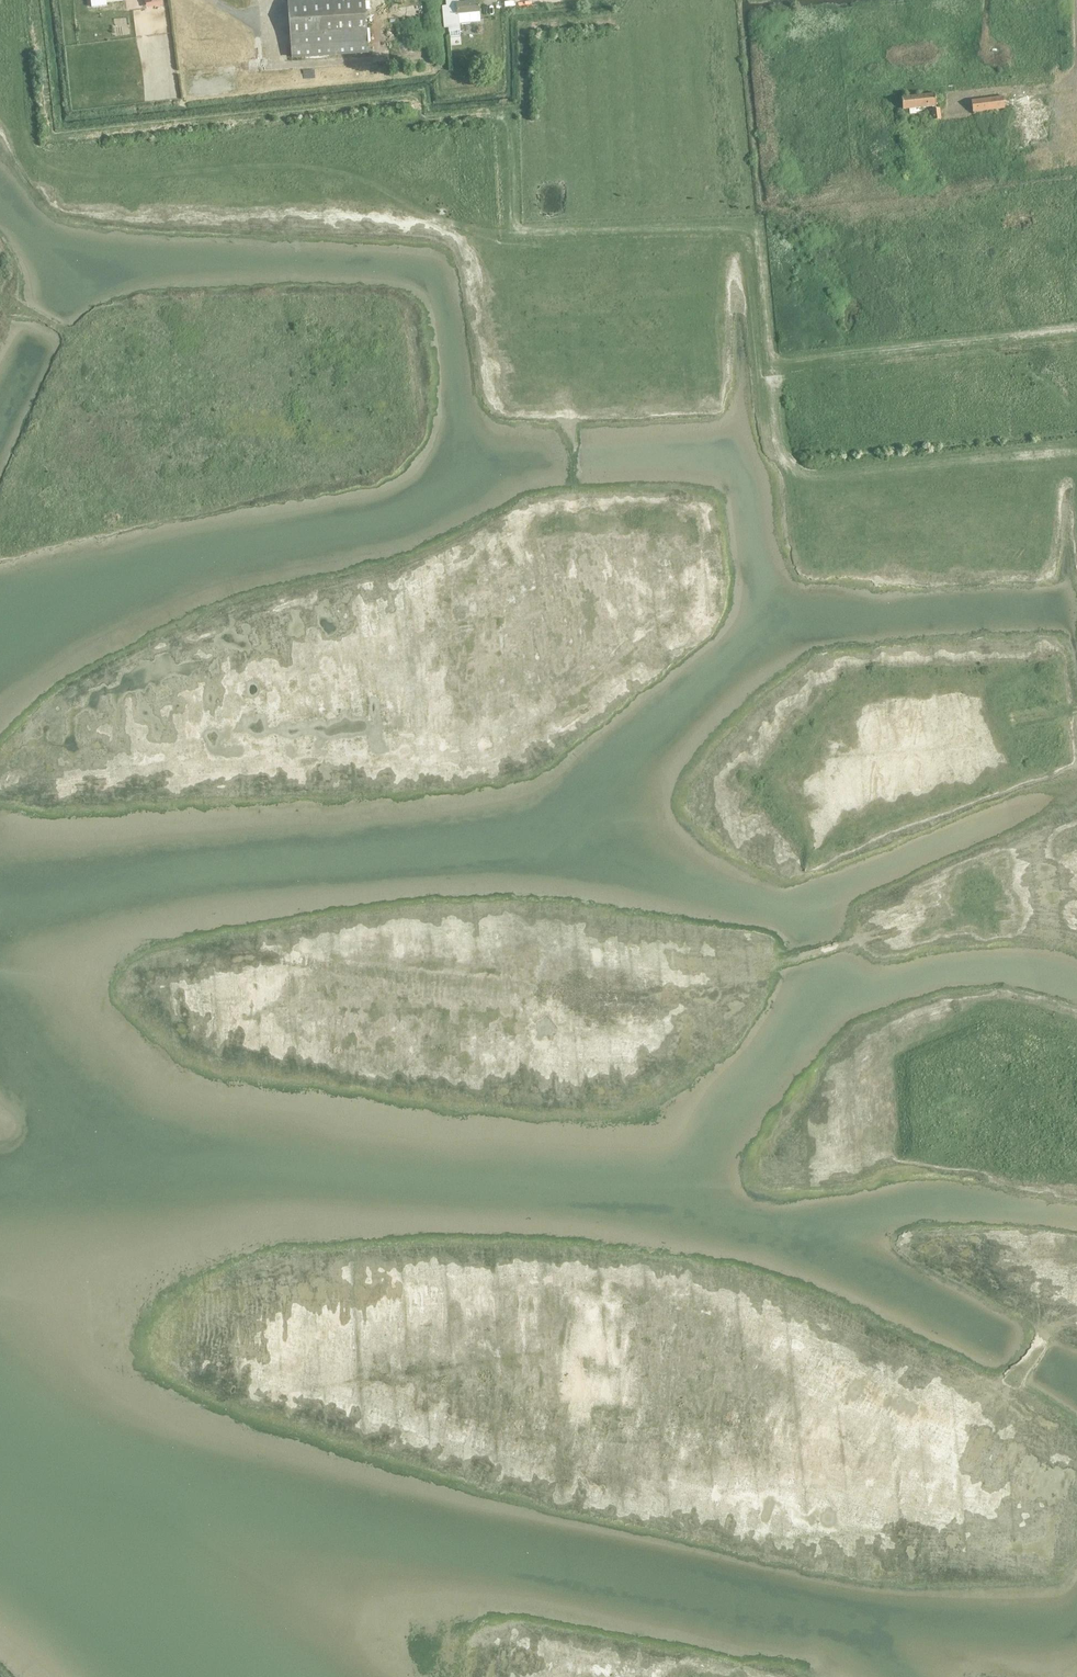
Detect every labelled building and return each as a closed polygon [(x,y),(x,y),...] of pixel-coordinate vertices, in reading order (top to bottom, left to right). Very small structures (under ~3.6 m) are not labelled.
[(288,8),(291,44),(290,44),(291,58),(368,53),(367,44),(369,44),(368,30),(367,30),(365,0),(287,0),(288,8)] [(446,0),(449,29),(450,38),(460,37),(459,28),(459,25),(480,23),(479,20),(479,13),(478,3),(456,5),(456,0),(447,0),(446,0)] [(902,110),(936,106),(934,94),(901,97),(902,110)] [(972,112),(1004,108),(1003,97),(971,101),(972,112)] [(933,120),(940,119),(939,109),(932,109),(933,120)]
